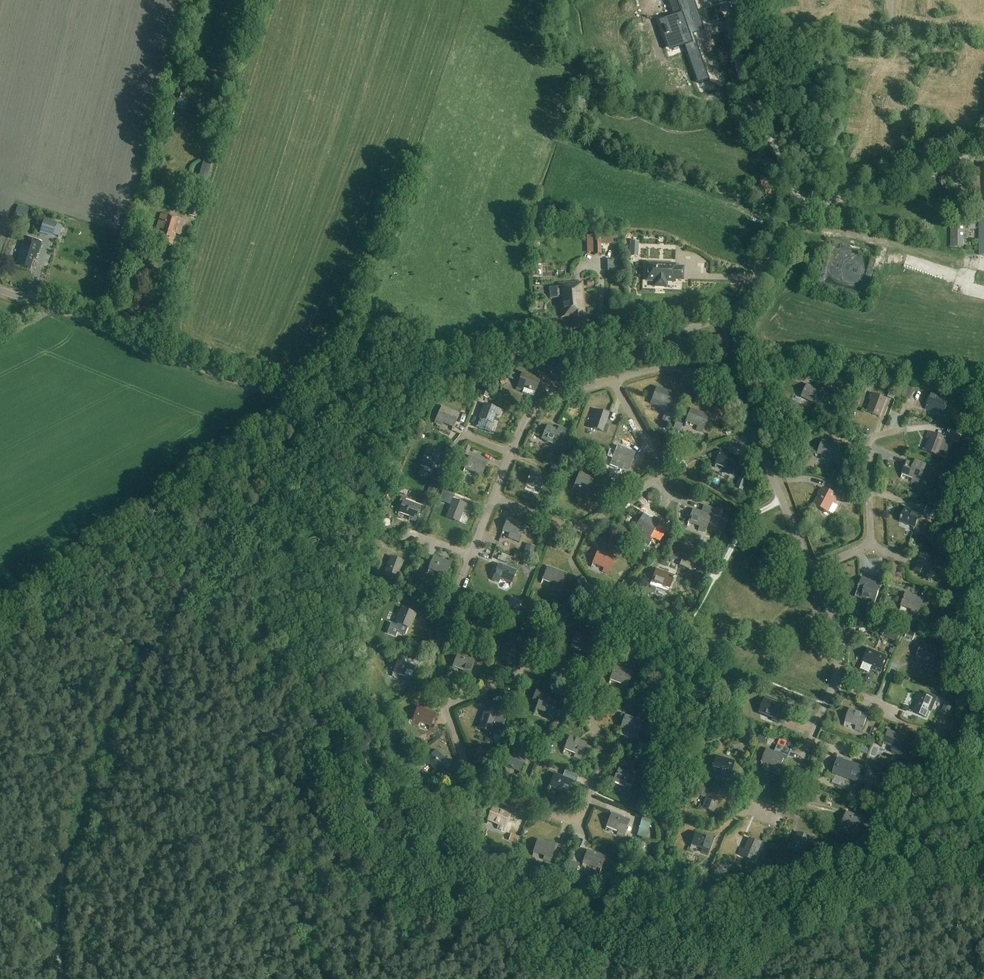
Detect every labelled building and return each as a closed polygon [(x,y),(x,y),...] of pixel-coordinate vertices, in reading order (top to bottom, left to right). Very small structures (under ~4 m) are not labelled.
[(675,23),(666,27),(669,35),(672,42),(679,57),(690,52),(706,90),(718,84),(696,33),(707,28),(701,13),(690,18),(683,3),(689,0),(665,0),(675,23)] [(926,16),(931,26),(946,18),(941,8),(926,16)] [(832,14),(830,25),(838,26),(840,15),(832,14)] [(197,183),(206,185),(212,162),(204,160),(197,183)] [(766,183),(758,187),(764,199),(772,195),(766,183)] [(191,203),(187,216),(196,218),(199,206),(191,203)] [(179,236),(184,221),(161,214),(156,228),(163,230),(160,241),(172,245),(175,235),(179,236)] [(57,223),(44,220),(40,233),(53,237),(57,223)] [(950,224),(950,247),(964,247),(964,239),(966,239),(966,224),(950,224)] [(601,255),(600,235),(586,236),(586,254),(592,253),(592,256),(601,255)] [(42,242),(25,237),(16,265),(31,269),(34,259),(36,260),(42,242)] [(629,256),(637,257),(638,242),(630,242),(629,256)] [(606,261),(607,273),(622,272),(622,260),(606,261)] [(683,280),(684,267),(676,267),(676,265),(648,264),(647,280),(656,281),(656,286),(666,287),(666,281),(675,282),(675,279),(683,280)] [(559,284),(559,288),(549,288),(550,299),(560,299),(562,317),(573,316),(574,328),(584,328),(583,324),(586,323),(583,282),(559,284)] [(523,373),(517,390),(523,392),(525,388),(529,390),(531,391),(531,390),(535,392),(534,396),(540,379),(523,373)] [(808,385),(802,397),(821,406),(827,394),(808,385)] [(669,411),(675,394),(657,387),(651,404),(652,404),(664,409),(669,411)] [(490,391),(483,388),(480,396),(487,399),(490,391)] [(905,391),(902,396),(909,400),(912,395),(905,391)] [(880,417),(887,399),(872,393),(869,400),(872,401),(868,411),(865,410),(865,411),(880,417)] [(949,400),(932,393),(926,409),(933,412),(934,408),(944,412),(943,416),(949,400)] [(459,420),(475,425),(482,408),(466,402),(459,420)] [(485,404),(476,427),(485,430),(488,422),(493,424),(496,414),(500,416),(502,411),(485,404)] [(452,430),(453,431),(460,415),(442,407),(436,423),(442,426),(443,422),(454,427),(452,430)] [(575,409),(567,436),(581,440),(589,414),(575,409)] [(595,417),(591,428),(607,434),(610,427),(606,426),(609,415),(593,409),(591,416),(595,417)] [(703,432),(709,416),(691,409),(685,425),(687,422),(698,426),(697,430),(703,432)] [(427,416),(424,422),(433,427),(436,421),(427,416)] [(806,433),(815,430),(812,420),(803,423),(806,433)] [(673,428),(680,430),(682,424),(675,422),(673,428)] [(421,424),(419,430),(425,432),(427,426),(421,424)] [(547,425),(541,439),(556,446),(560,435),(564,436),(567,429),(559,426),(557,430),(547,425)] [(923,449),(939,455),(946,458),(953,441),(945,438),(930,432),(927,439),(930,440),(926,450),(923,449)] [(845,449),(823,441),(817,457),(818,457),(819,454),(830,458),(828,462),(838,466),(845,449)] [(636,453),(618,446),(616,445),(609,466),(621,471),(622,468),(629,470),(636,453)] [(409,446),(401,463),(406,465),(404,471),(412,475),(414,469),(416,470),(424,452),(409,446)] [(431,474),(432,474),(438,460),(441,462),(444,455),(428,448),(421,465),(433,470),(431,474)] [(551,455),(558,458),(561,450),(554,448),(551,455)] [(739,458),(721,451),(715,468),(716,468),(717,464),(728,468),(726,472),(733,474),(739,458)] [(604,468),(607,458),(596,454),(593,464),(604,468)] [(487,463),(470,456),(464,472),(466,469),(476,473),(475,476),(481,479),(487,463)] [(919,485),(925,468),(927,464),(915,460),(913,464),(908,462),(901,478),(902,478),(903,474),(914,478),(912,482),(919,485)] [(555,477),(559,467),(552,464),(549,472),(551,473),(550,475),(555,477)] [(965,464),(964,471),(974,473),(975,467),(965,464)] [(591,475),(590,478),(586,477),(588,472),(581,469),(573,491),(575,487),(588,493),(587,496),(587,497),(594,480),(593,479),(594,477),(591,475)] [(547,476),(532,470),(529,479),(529,478),(528,481),(527,483),(541,489),(539,492),(540,493),(547,476)] [(414,494),(425,476),(419,473),(409,490),(414,494)] [(427,491),(427,492),(426,494),(434,497),(435,495),(436,495),(439,488),(438,488),(443,477),(435,473),(427,491)] [(740,479),(737,487),(744,490),(747,482),(740,479)] [(841,497),(824,488),(816,505),(832,514),(832,513),(829,512),(834,502),(837,504),(841,497)] [(843,498),(850,501),(853,496),(846,492),(843,498)] [(409,519),(416,522),(422,506),(401,499),(402,497),(400,496),(398,503),(400,504),(400,503),(403,504),(398,516),(399,516),(400,512),(410,516),(409,519)] [(439,525),(449,505),(436,499),(426,519),(439,525)] [(447,517),(463,524),(463,523),(460,522),(464,511),(468,512),(470,506),(454,500),(447,517)] [(701,512),(694,509),(688,526),(690,522),(700,526),(699,530),(706,532),(709,524),(716,526),(718,519),(717,518),(720,511),(704,506),(701,512)] [(924,514),(939,520),(940,519),(942,520),(944,515),(942,514),(942,513),(927,507),(924,514)] [(902,519),(901,521),(915,527),(913,531),(914,531),(921,514),(906,508),(902,517),(901,519),(902,519)] [(385,514),(396,522),(400,518),(388,509),(385,514)] [(660,525),(644,515),(634,530),(635,530),(647,548),(653,538),(652,538),(660,525)] [(509,518),(502,535),(504,531),(509,533),(507,538),(519,543),(519,542),(526,525),(509,518)] [(955,520),(947,521),(947,528),(955,528),(955,520)] [(667,522),(662,530),(668,534),(673,526),(667,522)] [(464,540),(474,543),(478,531),(467,528),(464,540)] [(374,537),(371,544),(378,546),(380,539),(374,537)] [(533,557),(536,547),(526,544),(523,553),(533,557)] [(609,574),(616,558),(599,551),(592,567),(594,564),(604,568),(603,572),(609,574)] [(921,553),(914,571),(928,576),(932,565),(936,566),(938,559),(921,553)] [(440,573),(439,577),(445,580),(452,563),(434,556),(428,573),(430,569),(440,573)] [(391,557),(385,574),(401,580),(398,579),(404,561),(391,557)] [(517,571),(499,564),(493,580),(500,582),(501,579),(512,583),(510,586),(511,587),(517,571)] [(566,574),(548,567),(542,583),(542,584),(544,580),(555,584),(553,588),(559,590),(566,574)] [(664,572),(657,569),(655,569),(649,587),(656,589),(656,588),(668,592),(673,575),(667,573),(668,571),(664,570),(664,572)] [(581,586),(586,583),(583,577),(577,580),(581,586)] [(864,593),(861,599),(875,604),(884,582),(878,580),(877,583),(863,578),(860,586),(858,588),(858,591),(864,593)] [(956,597),(964,599),(966,587),(958,586),(956,597)] [(924,600),(907,593),(900,610),(901,610),(902,606),(913,610),(911,614),(918,616),(924,600)] [(877,611),(878,611),(877,613),(883,615),(884,614),(885,614),(891,600),(883,596),(877,611)] [(519,611),(523,601),(514,597),(510,608),(519,611)] [(407,598),(405,604),(413,607),(415,601),(407,598)] [(391,623),(387,633),(396,636),(397,633),(404,636),(407,628),(409,629),(410,628),(416,614),(402,608),(402,609),(400,609),(395,623),(397,624),(396,625),(391,623)] [(882,636),(897,642),(901,631),(887,625),(882,636)] [(589,651),(595,634),(577,628),(571,644),(572,644),(573,641),(584,645),(583,649),(589,651)] [(500,651),(517,658),(522,645),(526,647),(528,641),(511,635),(504,652),(500,651)] [(940,651),(923,644),(916,660),(917,660),(918,657),(929,661),(928,665),(934,667),(940,651)] [(478,649),(475,656),(485,660),(488,653),(478,649)] [(869,649),(863,666),(865,662),(875,666),(873,670),(880,673),(887,657),(869,649)] [(463,674),(470,677),(476,660),(458,653),(452,670),(453,670),(454,666),(465,670),(463,674)] [(410,683),(416,667),(399,660),(393,676),(395,673),(405,677),(403,680),(410,683)] [(620,687),(627,690),(633,673),(615,667),(609,683),(610,683),(611,680),(622,684),(620,687)] [(550,695),(536,689),(532,700),(539,703),(535,712),(536,713),(537,709),(548,713),(546,717),(553,719),(559,703),(548,699),(550,695)] [(938,697),(925,692),(924,695),(917,693),(915,699),(918,701),(914,711),(910,710),(927,717),(931,707),(933,708),(938,697)] [(369,699),(373,706),(379,702),(375,695),(369,699)] [(786,707),(768,700),(764,699),(758,714),(763,716),(764,713),(775,717),(773,720),(780,723),(786,707)] [(465,704),(457,721),(467,726),(475,709),(465,704)] [(484,710),(478,728),(491,732),(493,725),(502,728),(508,710),(493,705),(490,712),(484,710)] [(436,713),(418,707),(412,723),(418,726),(420,722),(431,726),(429,730),(430,730),(436,713)] [(862,732),(868,715),(851,709),(845,726),(846,722),(857,726),(856,730),(862,732)] [(843,727),(846,719),(827,712),(824,721),(843,727)] [(626,715),(620,730),(620,732),(622,728),(633,732),(631,736),(637,738),(643,721),(626,715)] [(872,727),(870,734),(875,736),(878,730),(872,727)] [(385,732),(387,738),(396,736),(394,729),(385,732)] [(905,742),(907,737),(889,731),(883,747),(885,743),(892,746),(890,751),(891,753),(904,758),(906,756),(911,744),(905,742)] [(762,733),(759,741),(765,743),(768,735),(762,733)] [(847,736),(849,745),(860,743),(858,734),(847,736)] [(581,760),(587,743),(570,736),(563,753),(564,753),(565,749),(576,753),(574,757),(581,760)] [(418,746),(413,740),(404,748),(409,754),(418,746)] [(775,752),(768,749),(761,766),(762,766),(763,762),(774,766),(773,770),(779,772),(785,756),(787,757),(789,750),(777,745),(775,752)] [(513,749),(505,770),(506,770),(507,766),(520,772),(519,775),(526,759),(518,755),(519,751),(513,749)] [(439,778),(452,765),(437,751),(424,764),(424,765),(427,761),(436,769),(433,773),(439,778)] [(712,773),(713,769),(724,772),(723,776),(729,778),(735,761),(717,756),(712,773)] [(863,767),(839,758),(836,766),(839,767),(838,769),(839,769),(838,774),(850,778),(849,780),(858,783),(863,767)] [(619,768),(612,784),(613,785),(614,781),(625,785),(623,789),(629,792),(636,776),(619,768)] [(565,770),(562,776),(555,774),(548,790),(549,790),(550,787),(561,791),(559,794),(566,797),(573,781),(572,780),(574,774),(565,770)] [(706,783),(702,796),(706,797),(703,808),(699,807),(715,812),(719,800),(722,801),(723,795),(716,793),(718,787),(706,783)] [(511,815),(493,808),(487,824),(489,820),(499,824),(498,828),(504,831),(511,815)] [(848,812),(841,828),(842,828),(843,825),(853,829),(852,832),(859,835),(866,815),(860,812),(859,816),(848,812)] [(612,813),(606,830),(608,826),(619,831),(617,834),(623,837),(630,820),(612,813)] [(805,855),(811,838),(795,831),(795,832),(798,833),(794,843),(791,842),(788,849),(805,855)] [(696,832),(690,848),(691,848),(692,845),(703,849),(701,852),(708,854),(713,838),(696,832)] [(509,841),(516,844),(519,837),(511,834),(509,841)] [(755,861),(762,844),(746,837),(750,839),(745,849),(742,848),(739,854),(755,861)] [(556,845),(538,839),(533,855),(533,856),(534,852),(545,856),(544,859),(550,861),(556,845)] [(641,852),(645,844),(639,841),(635,849),(641,852)] [(606,856),(588,850),(582,868),(584,863),(602,869),(606,856)] [(694,887),(701,886),(700,879),(693,880),(694,887)]
